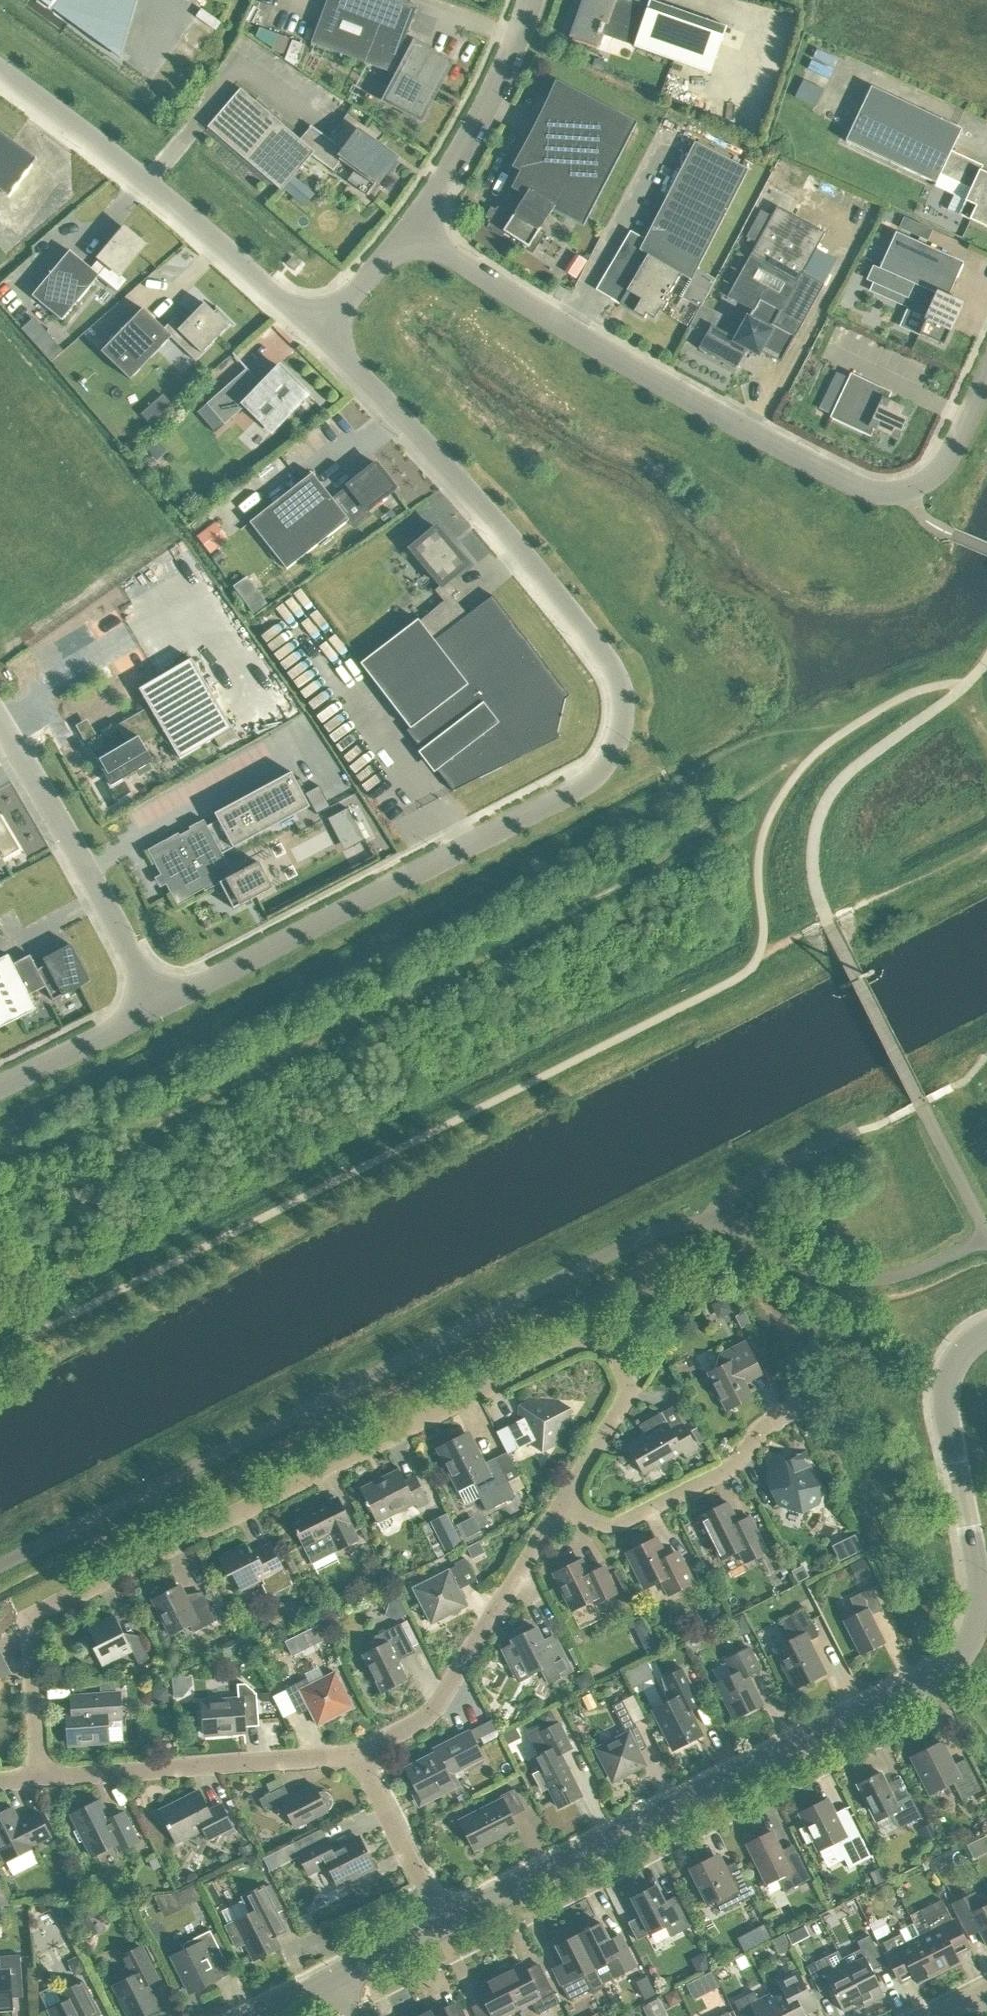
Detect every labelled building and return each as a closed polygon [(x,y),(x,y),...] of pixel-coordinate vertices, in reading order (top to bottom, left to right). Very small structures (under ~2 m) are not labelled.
[(120,60),(138,0),(39,0),(120,60)] [(311,44),(392,74),(393,72),(399,76),(386,101),(406,112),(404,115),(416,121),(418,118),(420,119),(449,64),(415,46),(415,47),(404,42),(417,6),(401,0),(327,0),(311,44)] [(572,41),(596,50),(602,34),(620,41),(624,29),(638,35),(634,48),(710,75),(721,44),(727,28),(650,1),(646,10),(617,0),(586,0),(572,41)] [(283,55),(289,40),(260,29),(257,38),(273,49),(272,51),(283,55)] [(292,41),(284,60),(296,68),(304,46),(292,41)] [(525,197),(514,214),(499,205),(488,223),(531,250),(541,235),(538,233),(552,211),(583,227),(637,123),(555,81),(547,99),(538,118),(539,118),(530,136),(521,153),(512,168),(519,172),(510,190),(525,197)] [(936,184),(940,176),(970,190),(958,215),(986,229),(986,174),(980,171),(982,167),(951,152),(961,130),(871,87),(845,142),(936,184)] [(335,171),(334,171),(340,162),(364,179),(357,189),(368,197),(394,160),(358,134),(346,152),(310,126),(309,128),(310,129),(300,141),(240,90),(207,128),(281,192),(284,189),(293,178),(311,156),(314,159),(333,173),(335,171)] [(8,198),(37,160),(0,133),(0,192),(8,198)] [(691,281),(748,170),(694,143),(644,240),(630,232),(596,291),(620,305),(623,301),(631,306),(629,310),(643,318),(646,314),(654,319),(660,309),(663,311),(667,303),(664,302),(680,275),(691,281)] [(293,178),(284,189),(295,199),(304,188),(293,178)] [(700,347),(698,350),(736,371),(747,350),(758,355),(759,352),(781,363),(824,285),(802,274),(813,254),(824,233),(776,207),(771,217),(761,211),(746,238),(757,244),(727,297),(752,311),(736,340),(711,326),(706,336),(700,347)] [(927,241),(932,231),(904,218),(899,228),(927,241)] [(69,251),(31,297),(62,322),(99,278),(117,293),(126,282),(119,276),(145,246),(124,228),(99,259),(99,260),(91,269),(69,251)] [(947,298),(963,264),(896,233),(870,290),(927,316),(918,335),(943,346),(962,305),(947,298)] [(674,314),(691,322),(700,304),(683,296),(674,314)] [(172,337),(196,361),(232,323),(234,326),(235,325),(217,307),(216,308),(217,309),(215,312),(205,303),(183,325),(175,317),(165,328),(144,308),(102,351),(131,379),(172,337)] [(691,328),(685,339),(700,347),(706,336),(691,328)] [(40,350),(52,340),(48,335),(36,346),(40,350)] [(288,407),(304,391),(280,367),(262,386),(247,369),(206,405),(224,425),(245,407),(271,432),(292,411),(288,407)] [(874,430),(898,442),(912,412),(888,400),(891,393),(851,374),(830,418),(870,437),(874,430)] [(348,486),(349,488),(333,500),(312,474),(250,523),(286,570),(349,521),(340,510),(356,498),(367,512),(396,489),(376,464),(348,486)] [(228,540),(215,523),(197,537),(210,554),(228,540)] [(436,528),(410,550),(441,586),(434,591),(443,602),(419,622),(418,620),(360,664),(410,729),(406,731),(422,752),(445,735),(458,752),(435,769),(453,792),(560,738),(558,734),(565,700),(569,697),(492,596),(467,615),(452,597),(457,592),(448,581),(467,565),(436,528)] [(266,604),(257,591),(243,601),(253,614),(266,604)] [(105,768),(102,770),(111,787),(135,772),(137,775),(151,767),(149,765),(153,762),(143,745),(164,733),(180,760),(232,729),(192,660),(139,690),(155,718),(133,730),(138,738),(100,760),(105,768)] [(222,855),(310,807),(291,773),(215,814),(218,821),(207,827),(222,855)] [(329,807),(319,788),(306,795),(317,814),(329,807)] [(364,841),(347,809),(332,817),(348,849),(364,841)] [(17,849),(0,820),(0,859),(17,849)] [(178,834),(147,850),(161,875),(158,876),(164,886),(166,885),(178,907),(194,898),(193,896),(204,890),(205,892),(213,888),(218,896),(224,893),(233,910),(272,889),(258,863),(233,876),(222,855),(207,827),(204,820),(189,828),(190,830),(179,836),(178,834)] [(28,996),(46,988),(52,1000),(53,1001),(62,996),(63,997),(90,982),(71,945),(43,960),(46,966),(38,970),(30,956),(12,964),(8,956),(0,961),(0,1029),(36,1011),(28,996)] [(715,1314),(722,1316),(730,1312),(724,1299),(711,1306),(715,1314)] [(743,1313),(734,1317),(740,1329),(749,1325),(743,1313)] [(707,1373),(726,1411),(751,1399),(744,1383),(762,1374),(745,1342),(719,1355),(714,1370),(707,1373)] [(507,1427),(518,1450),(529,1444),(556,1445),(569,1425),(557,1400),(532,1399),(518,1422),(507,1427)] [(638,1426),(644,1436),(626,1446),(642,1474),(681,1452),(684,1456),(696,1449),(682,1425),(671,1431),(660,1413),(638,1426)] [(692,1434),(699,1445),(706,1440),(700,1430),(692,1434)] [(514,1470),(509,1459),(506,1453),(483,1464),(469,1436),(438,1451),(457,1488),(471,1481),(486,1512),(515,1497),(507,1482),(518,1477),(514,1470)] [(768,1483),(779,1504),(800,1512),(817,1503),(821,1491),(809,1467),(795,1461),(789,1463),(787,1458),(769,1467),(768,1483)] [(417,1510),(429,1504),(414,1474),(403,1480),(397,1467),(358,1487),(366,1502),(364,1503),(366,1507),(368,1506),(381,1532),(392,1526),(394,1521),(392,1517),(415,1505),(417,1510)] [(358,1540),(346,1517),(337,1498),(325,1503),(291,1521),(296,1531),(295,1531),(297,1534),(302,1544),(310,1560),(336,1547),(337,1550),(358,1540)] [(699,1517),(720,1560),(738,1551),(744,1563),(766,1552),(754,1527),(749,1518),(738,1524),(727,1503),(699,1517)] [(430,1522),(444,1551),(460,1543),(446,1514),(430,1522)] [(837,1543),(846,1559),(862,1550),(854,1535),(837,1543)] [(627,1554),(644,1588),(660,1580),(668,1595),(692,1583),(680,1560),(669,1565),(655,1539),(627,1554)] [(240,1591),(261,1580),(269,1595),(290,1584),(270,1544),(253,1552),(248,1542),(217,1558),(227,1576),(231,1574),(240,1591)] [(412,1588),(430,1624),(466,1606),(458,1590),(476,1581),(465,1559),(454,1564),(455,1567),(412,1588)] [(871,1574),(863,1559),(849,1566),(857,1581),(871,1574)] [(603,1567),(588,1575),(580,1560),(553,1573),(572,1611),(592,1601),(594,1604),(616,1593),(603,1567)] [(802,1566),(791,1572),(797,1583),(808,1577),(802,1566)] [(373,1569),(370,1581),(381,1585),(385,1573),(373,1569)] [(149,1592),(170,1635),(189,1625),(193,1633),(216,1621),(203,1594),(187,1602),(175,1579),(149,1592)] [(221,1596),(214,1583),(205,1587),(211,1601),(221,1596)] [(407,1614),(394,1588),(389,1601),(401,1617),(407,1614)] [(856,1614),(844,1620),(861,1655),(883,1644),(869,1616),(881,1610),(870,1588),(848,1599),(856,1614)] [(705,1609),(705,1614),(711,1621),(720,1612),(711,1603),(705,1609)] [(780,1621),(790,1641),(774,1649),(795,1689),(824,1674),(807,1642),(818,1637),(804,1609),(780,1621)] [(97,1646),(93,1648),(102,1666),(132,1651),(138,1664),(149,1659),(137,1635),(127,1641),(114,1615),(88,1628),(97,1646)] [(749,1631),(741,1615),(730,1621),(738,1637),(749,1631)] [(366,1662),(381,1694),(407,1681),(399,1665),(397,1662),(399,1657),(401,1655),(402,1656),(413,1650),(400,1624),(374,1637),(366,1662)] [(320,1625),(309,1630),(316,1644),(327,1638),(320,1625)] [(502,1649),(510,1666),(521,1660),(529,1676),(542,1669),(549,1683),(571,1672),(558,1645),(547,1651),(535,1628),(529,1631),(527,1625),(514,1632),(516,1637),(511,1640),(513,1644),(502,1649)] [(651,1636),(640,1641),(648,1657),(659,1651),(651,1636)] [(716,1683),(734,1719),(761,1706),(746,1676),(759,1670),(748,1648),(725,1659),(733,1675),(716,1683)] [(653,1710),(672,1750),(701,1736),(689,1711),(700,1705),(682,1669),(662,1679),(669,1702),(653,1710)] [(285,1689),(296,1712),(307,1706),(317,1726),(353,1708),(335,1672),(299,1690),(296,1684),(285,1689)] [(592,1685),(587,1673),(575,1678),(580,1690),(592,1685)] [(121,1721),(121,1712),(119,1694),(116,1694),(115,1684),(100,1684),(101,1695),(78,1697),(70,1697),(71,1712),(66,1712),(68,1745),(108,1742),(123,1741),(121,1721)] [(203,1719),(200,1722),(201,1731),(205,1734),(205,1735),(245,1732),(244,1722),(258,1720),(256,1693),(254,1694),(254,1692),(245,1684),(236,1685),(238,1700),(202,1703),(203,1719)] [(269,1693),(261,1694),(261,1702),(269,1701),(269,1693)] [(612,1706),(624,1731),(635,1726),(623,1700),(612,1706)] [(549,1710),(539,1715),(544,1725),(554,1720),(549,1710)] [(539,1756),(531,1760),(538,1773),(534,1775),(542,1790),(547,1788),(558,1808),(581,1796),(560,1754),(571,1748),(559,1723),(539,1733),(546,1747),(537,1751),(539,1756)] [(433,1749),(435,1753),(405,1768),(423,1804),(459,1786),(453,1774),(482,1758),(469,1731),(433,1749)] [(597,1750),(612,1780),(643,1765),(628,1734),(597,1750)] [(912,1757),(930,1794),(952,1783),(961,1800),(980,1790),(966,1762),(953,1768),(940,1743),(912,1757)] [(895,1803),(886,1784),(880,1773),(857,1785),(875,1822),(891,1814),(898,1828),(920,1817),(910,1795),(895,1803)] [(259,1799),(265,1811),(282,1802),(295,1829),(327,1813),(327,1812),(329,1811),(330,1809),(331,1808),(332,1807),(332,1805),(333,1803),(333,1802),(332,1799),(332,1798),(331,1796),(329,1794),(327,1793),(325,1792),(323,1792),(322,1792),(319,1792),(317,1793),(313,1785),(289,1797),(284,1787),(259,1799)] [(516,1829),(510,1818),(525,1810),(514,1789),(499,1796),(501,1800),(459,1821),(474,1850),(516,1829)] [(160,1813),(174,1841),(201,1828),(207,1841),(233,1828),(221,1805),(209,1811),(200,1793),(160,1813)] [(799,1830),(806,1844),(813,1840),(818,1850),(832,1843),(840,1861),(866,1848),(854,1824),(841,1830),(826,1800),(800,1813),(806,1826),(799,1830)] [(77,1829),(73,1831),(79,1843),(83,1841),(91,1856),(115,1844),(118,1851),(138,1841),(124,1813),(110,1820),(100,1801),(71,1815),(77,1829)] [(51,1837),(38,1811),(17,1822),(10,1808),(0,1813),(0,1854),(4,1863),(33,1848),(31,1846),(51,1837)] [(936,1837),(929,1825),(919,1830),(925,1843),(936,1837)] [(746,1845),(766,1884),(777,1878),(784,1892),(810,1879),(798,1855),(786,1861),(771,1832),(746,1845)] [(975,1853),(986,1849),(986,1835),(971,1840),(975,1853)] [(298,1853),(308,1873),(327,1864),(337,1885),(374,1867),(359,1838),(332,1852),(326,1839),(298,1853)] [(246,1859),(252,1870),(263,1864),(258,1853),(246,1859)] [(688,1869),(706,1905),(715,1901),(720,1912),(751,1896),(734,1862),(726,1866),(720,1853),(713,1857),(688,1869)] [(156,1858),(149,1861),(154,1870),(161,1866),(156,1858)] [(938,1865),(935,1858),(927,1862),(932,1873),(937,1871),(935,1867),(938,1865)] [(183,1894),(187,1903),(203,1896),(198,1886),(183,1894)] [(689,1927),(674,1897),(663,1902),(655,1886),(631,1898),(640,1917),(628,1923),(636,1940),(665,1926),(670,1937),(689,1927)] [(262,1887),(241,1897),(250,1913),(225,1926),(236,1948),(246,1943),(255,1960),(279,1948),(265,1921),(277,1915),(270,1902),(277,1899),(272,1888),(265,1892),(262,1887)] [(981,1908),(973,1893),(952,1904),(968,1937),(980,1932),(986,1946),(986,1905),(981,1908)] [(930,1931),(919,1937),(937,1973),(959,1962),(956,1957),(970,1950),(955,1919),(951,1921),(941,1900),(920,1911),(930,1931)] [(90,1919),(81,1923),(87,1933),(95,1929),(90,1919)] [(600,1923),(578,1934),(602,1984),(636,1967),(620,1935),(608,1940),(600,1923)] [(770,1938),(763,1924),(756,1928),(763,1942),(770,1938)] [(809,1936),(804,1927),(787,1935),(792,1944),(809,1936)] [(172,1957),(190,1993),(219,1978),(212,1965),(214,1962),(223,1957),(210,1931),(184,1944),(182,1948),(184,1951),(172,1957)] [(602,1984),(578,1934),(555,1945),(564,1963),(552,1968),(556,1975),(569,2000),(589,1990),(591,1994),(604,1987),(602,1984)] [(937,1973),(919,1937),(906,1943),(901,1934),(893,1937),(882,1943),(887,1953),(884,1954),(900,1985),(914,1978),(916,1983),(937,1973)] [(783,1935),(772,1940),(780,1955),(791,1950),(783,1935)] [(856,1961),(845,1967),(862,2001),(862,2002),(864,2006),(884,1996),(872,1971),(884,1965),(869,1935),(856,1942),(860,1949),(852,1953),(856,1961)] [(157,1981),(141,1947),(123,1956),(133,1976),(113,1986),(128,2015),(144,2015),(158,2009),(147,1986),(157,1981)] [(10,1980),(22,1979),(20,1955),(0,1957),(0,1967),(0,1971),(0,2010),(12,2009),(11,1998),(10,1980)] [(845,1967),(843,1962),(831,1968),(825,1957),(806,1966),(819,1992),(830,1987),(842,2011),(862,2002),(862,2001),(845,1967)] [(69,1964),(75,1976),(86,1970),(80,1958),(69,1964)] [(522,1962),(499,1974),(517,2010),(531,2003),(537,2015),(559,2004),(546,1979),(534,1985),(522,1962)] [(772,1998),(771,1998),(780,2015),(806,2015),(817,2010),(797,1971),(777,1981),(783,1993),(772,1998)] [(718,1987),(711,1972),(696,1980),(704,1994),(718,1987)] [(499,1974),(476,1985),(487,2009),(475,2015),(505,2015),(517,2010),(499,1974)] [(50,2015),(99,2015),(100,2015),(96,2007),(83,1982),(60,1993),(64,2002),(48,2011),(50,2015)] [(682,2001),(675,1989),(663,1995),(670,2007),(682,2001)] [(772,1998),(770,1994),(758,2000),(754,1992),(734,2002),(741,2015),(780,2015),(771,1998),(772,1998)] [(647,2015),(660,2015),(665,2013),(658,1999),(642,2007),(647,2015)] [(420,2013),(422,2015),(447,2015),(440,2003),(420,2013)]
